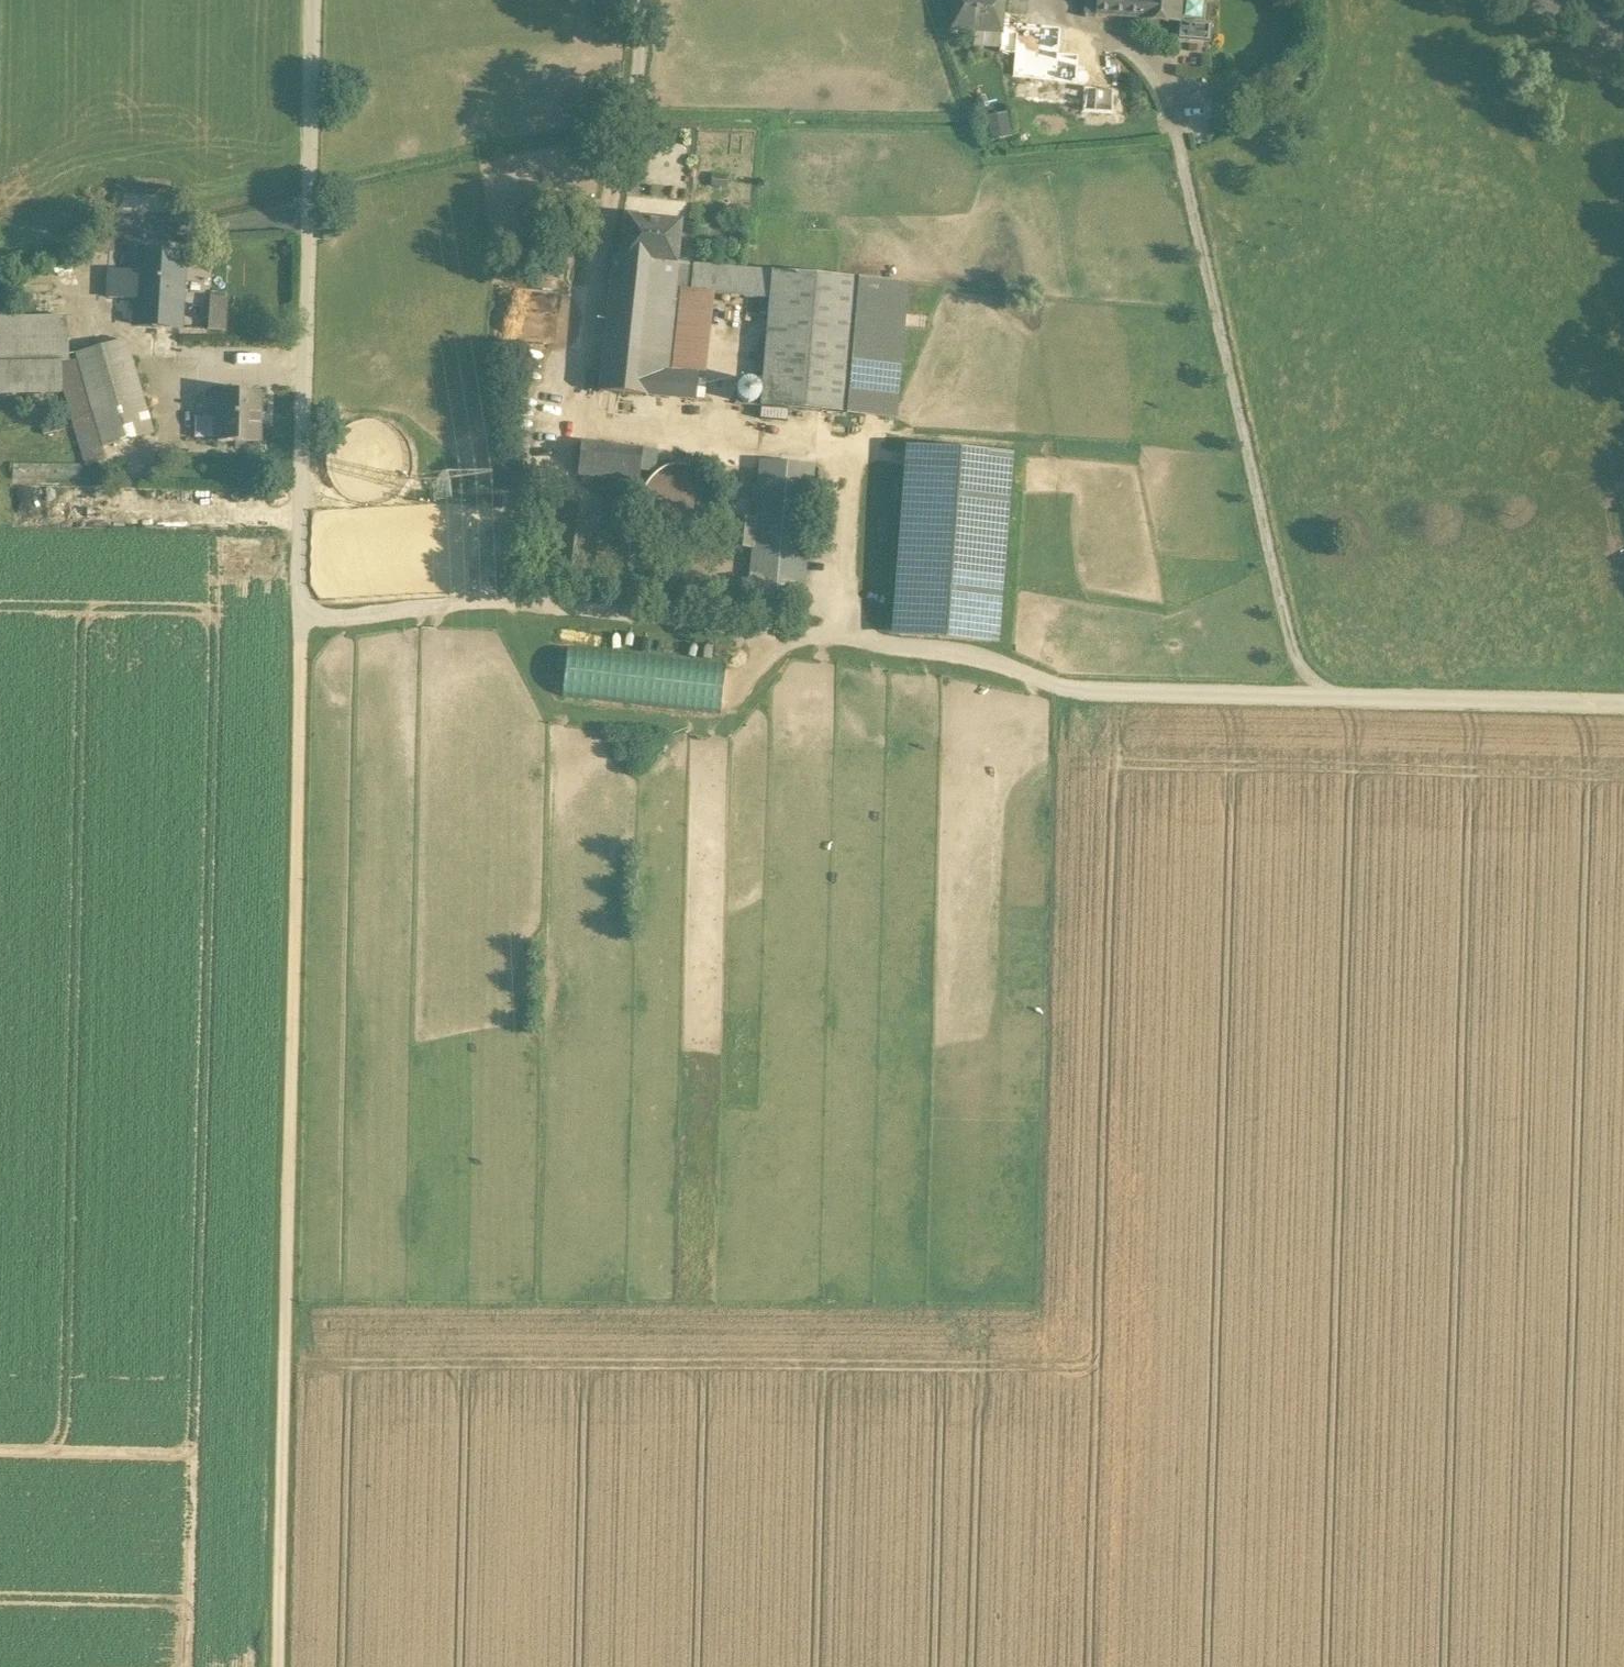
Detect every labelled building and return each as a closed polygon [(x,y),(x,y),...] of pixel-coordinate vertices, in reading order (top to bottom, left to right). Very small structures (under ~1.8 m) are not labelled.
[(950,31),(1000,36),(1003,36),(1004,14),(1005,0),(953,0),(950,31)] [(1139,18),(1141,0),(1097,0),(1096,15),(1139,18)] [(1139,18),(1154,19),(1180,21),(1182,0),(1141,0),(1139,18)] [(1180,21),(1154,19),(1152,39),(1200,42),(1205,0),(1182,0),(1180,21)] [(1026,17),(1004,14),(1003,36),(1000,36),(999,54),(1023,56),(1026,17)] [(1072,57),(1053,59),(1054,69),(1079,67),(1078,47),(1072,48),(1072,57)] [(1053,56),(1027,55),(1025,86),(1051,87),(1053,59),(1053,56)] [(1010,127),(1005,113),(991,118),(996,131),(1010,127)] [(681,224),(629,219),(624,258),(615,256),(612,276),(688,285),(690,265),(677,263),(681,224)] [(184,256),(140,254),(139,272),(137,300),(135,325),(180,327),(184,256)] [(773,272),(690,265),(688,285),(687,293),(710,295),(770,301),(773,272)] [(109,298),(137,300),(139,272),(111,270),(109,298)] [(861,279),(773,272),(770,301),(762,407),(849,414),(861,279)] [(688,285),(612,276),(599,392),(668,399),(679,302),(686,303),(687,293),(688,285)] [(907,283),(861,279),(849,414),(896,418),(907,283)] [(679,302),(668,399),(696,400),(710,295),(687,293),(686,303),(679,302)] [(209,329),(228,329),(229,295),(210,294),(209,329)] [(56,361),(69,361),(68,317),(0,318),(0,362),(56,361)] [(76,354),(78,361),(103,447),(154,434),(127,341),(76,354)] [(65,393),(56,361),(0,362),(0,394),(65,393)] [(107,460),(103,447),(78,361),(69,361),(56,361),(65,393),(86,465),(107,460)] [(261,393),(220,392),(220,414),(219,414),(218,441),(259,442),(261,393)] [(44,437),(65,431),(62,422),(41,428),(44,437)] [(642,450),(583,443),(579,478),(638,485),(642,450)] [(1008,459),(911,451),(897,632),(994,640),(1008,459)] [(813,469),(764,462),(751,601),(799,604),(813,469)] [(665,464),(665,506),(697,507),(698,464),(665,464)] [(77,479),(78,466),(14,465),(13,478),(77,479)] [(603,511),(555,504),(546,570),(593,577),(603,511)] [(569,648),(563,697),(720,715),(726,666),(569,648)]
